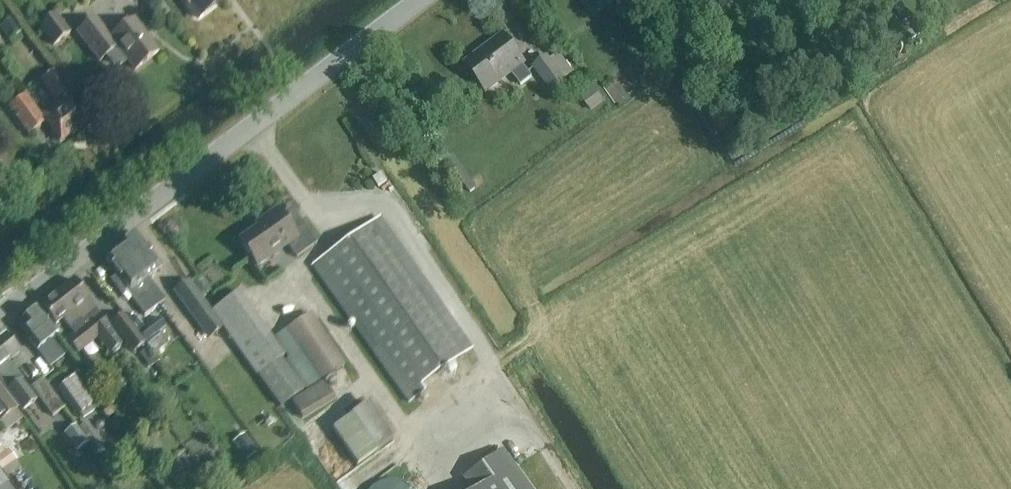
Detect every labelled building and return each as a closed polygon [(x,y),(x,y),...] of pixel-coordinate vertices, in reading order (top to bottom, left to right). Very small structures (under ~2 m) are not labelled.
[(193,11),(191,12),(195,18),(199,18),(204,14),(202,12),(218,0),(185,0),(193,11)] [(602,12),(618,0),(593,0),(602,12)] [(53,48),(70,34),(56,15),(38,28),(53,48)] [(10,19),(0,27),(0,29),(10,42),(21,33),(10,19)] [(158,53),(133,20),(110,38),(96,19),(77,33),(99,62),(106,56),(113,65),(118,65),(123,64),(127,61),(135,70),(158,53)] [(911,20),(897,30),(906,44),(921,34),(911,20)] [(501,38),(466,65),(486,91),(510,73),(520,87),(532,78),(501,38)] [(548,56),(533,66),(550,91),(566,80),(548,56)] [(645,84),(654,77),(649,70),(640,77),(645,84)] [(68,92),(54,72),(41,81),(56,101),(68,92)] [(581,98),(591,111),(605,102),(589,80),(583,84),(589,92),(581,98)] [(68,98),(41,118),(24,96),(8,109),(28,135),(44,123),(60,143),(87,123),(68,98)] [(381,175),(373,180),(378,189),(387,183),(381,175)] [(264,219),(267,222),(239,242),(257,267),(287,245),(296,259),(317,244),(303,224),(293,231),(278,210),(264,219)] [(379,219),(313,266),(405,397),(472,349),(379,219)] [(136,234),(122,244),(137,264),(134,266),(141,276),(137,278),(142,284),(143,282),(160,304),(166,300),(149,277),(161,268),(136,234)] [(122,246),(105,258),(117,275),(110,281),(122,297),(127,293),(144,316),(160,304),(143,282),(142,284),(137,278),(141,276),(134,266),(137,264),(122,244),(121,245),(122,246)] [(62,306),(69,316),(77,314),(98,341),(99,339),(106,347),(107,346),(113,354),(125,344),(101,314),(99,315),(97,311),(98,310),(89,299),(89,300),(73,281),(56,295),(62,302),(62,306)] [(188,283),(175,292),(192,316),(208,338),(221,328),(188,283)] [(239,292),(211,311),(264,385),(279,407),(304,390),(281,358),(284,356),(239,292)] [(57,325),(68,338),(81,354),(98,341),(77,314),(69,316),(62,306),(62,302),(56,295),(42,306),(57,325)] [(57,336),(37,310),(22,321),(26,325),(20,330),(37,352),(41,349),(53,365),(64,357),(51,340),(57,336)] [(300,349),(286,358),(306,389),(321,380),(346,364),(312,312),(286,328),(300,349)] [(133,351),(145,341),(138,332),(123,314),(110,324),(133,351)] [(138,332),(145,341),(156,354),(166,345),(157,334),(165,328),(157,319),(138,332)] [(22,411),(37,400),(21,380),(23,379),(9,360),(18,353),(5,335),(0,339),(0,383),(22,411)] [(113,376),(96,355),(84,365),(100,385),(113,376)] [(59,389),(77,416),(81,413),(83,416),(94,409),(91,406),(96,402),(78,376),(59,389)] [(44,377),(32,386),(53,415),(64,407),(44,377)] [(335,399),(325,380),(291,399),(304,419),(335,399)] [(0,386),(0,422),(17,408),(0,386)] [(397,437),(371,400),(351,415),(332,428),(357,465),(397,437)] [(77,424),(65,433),(77,450),(89,442),(77,424)] [(244,435),(234,442),(246,460),(257,453),(244,435)] [(0,447),(0,467),(2,469),(15,459),(9,450),(4,453),(0,447)] [(503,454),(465,481),(471,488),(527,488),(503,454)] [(0,475),(0,488),(10,488),(0,475)] [(414,481),(365,479),(364,488),(414,488),(414,481)]
